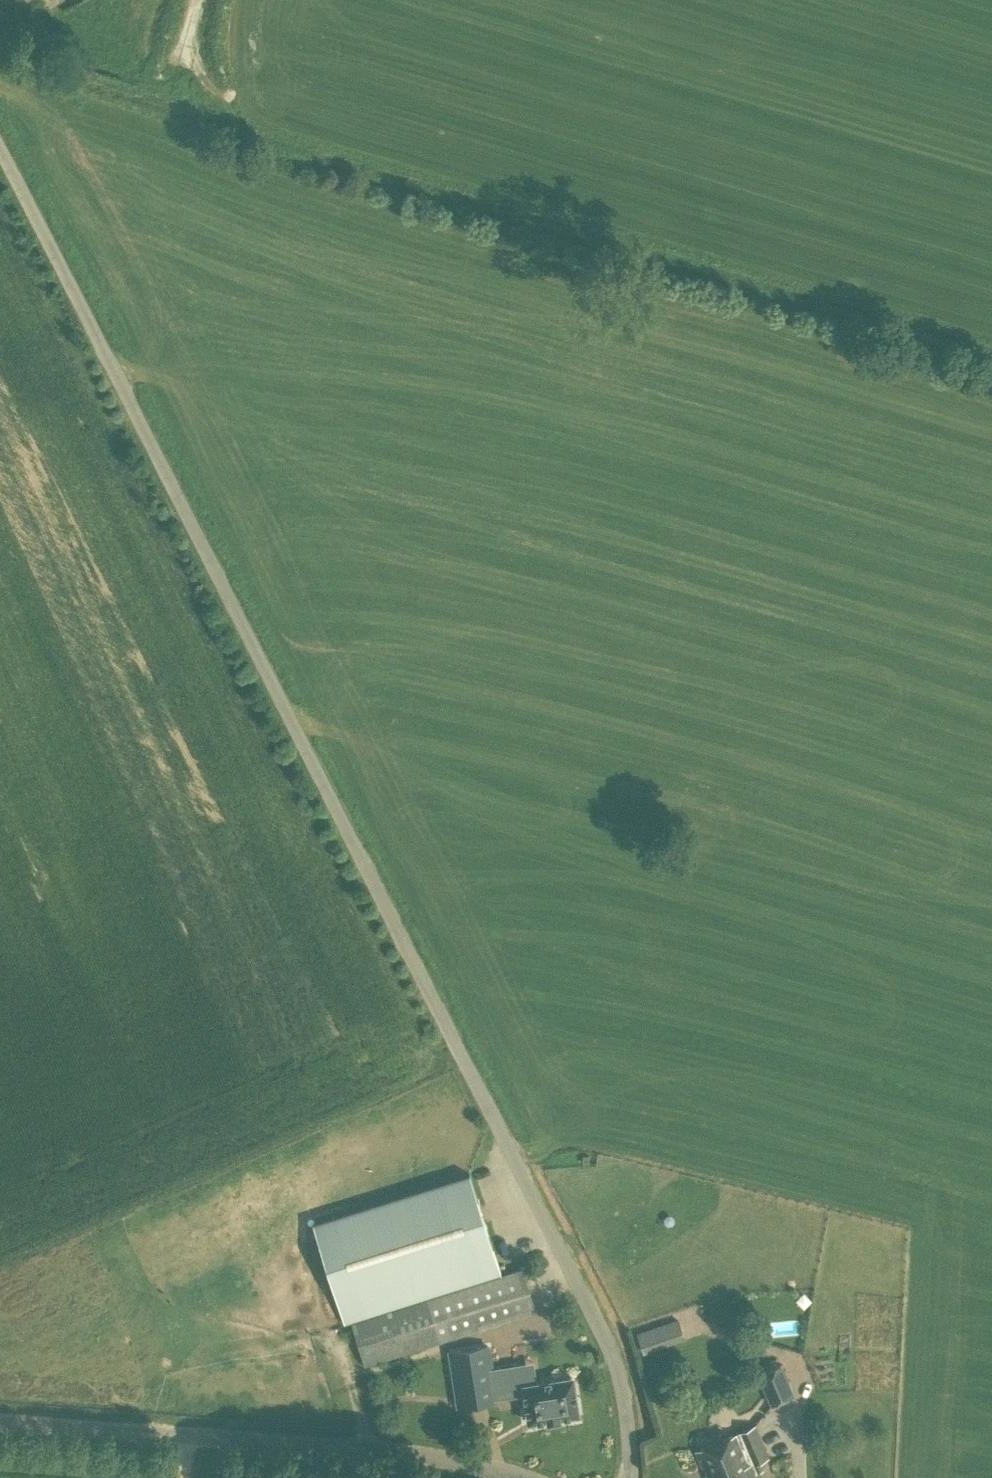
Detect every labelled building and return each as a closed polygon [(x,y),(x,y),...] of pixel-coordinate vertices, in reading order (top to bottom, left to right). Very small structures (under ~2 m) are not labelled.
[(501,1273),(469,1172),(312,1221),(344,1323),(351,1321),(365,1365),(536,1311),(522,1267),(501,1273)] [(561,1335),(560,1314),(520,1316),(522,1337),(561,1335)] [(643,1351),(685,1337),(678,1318),(637,1331),(643,1351)] [(487,1344),(450,1350),(459,1404),(495,1398),(495,1397),(524,1392),(528,1421),(546,1418),(547,1420),(560,1418),(559,1416),(578,1413),(572,1376),(524,1383),(521,1363),(490,1368),(487,1344)] [(771,1404),(793,1394),(779,1364),(757,1373),(771,1404)] [(755,1471),(762,1468),(758,1460),(767,1456),(753,1424),(694,1450),(707,1477),(758,1477),(755,1471)] [(418,1444),(435,1445),(435,1433),(419,1432),(418,1444)]
